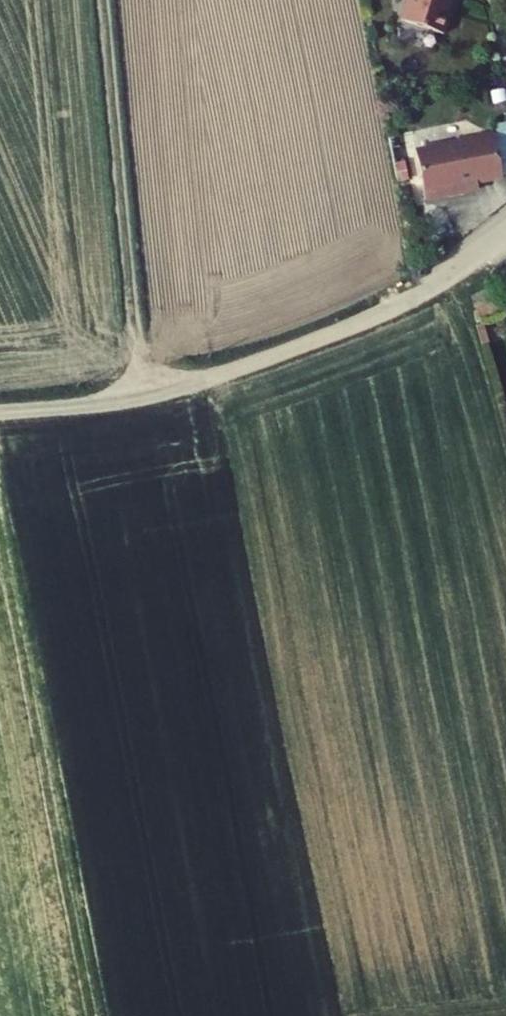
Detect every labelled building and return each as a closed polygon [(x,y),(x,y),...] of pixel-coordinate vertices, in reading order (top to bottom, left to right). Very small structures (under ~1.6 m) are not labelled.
[(405,6),(397,28),(438,44),(446,23),(445,22),(449,11),(447,1),(452,0),(404,0),(405,6)] [(485,150),(406,164),(415,213),(468,204),(467,197),(492,192),(485,150)]
